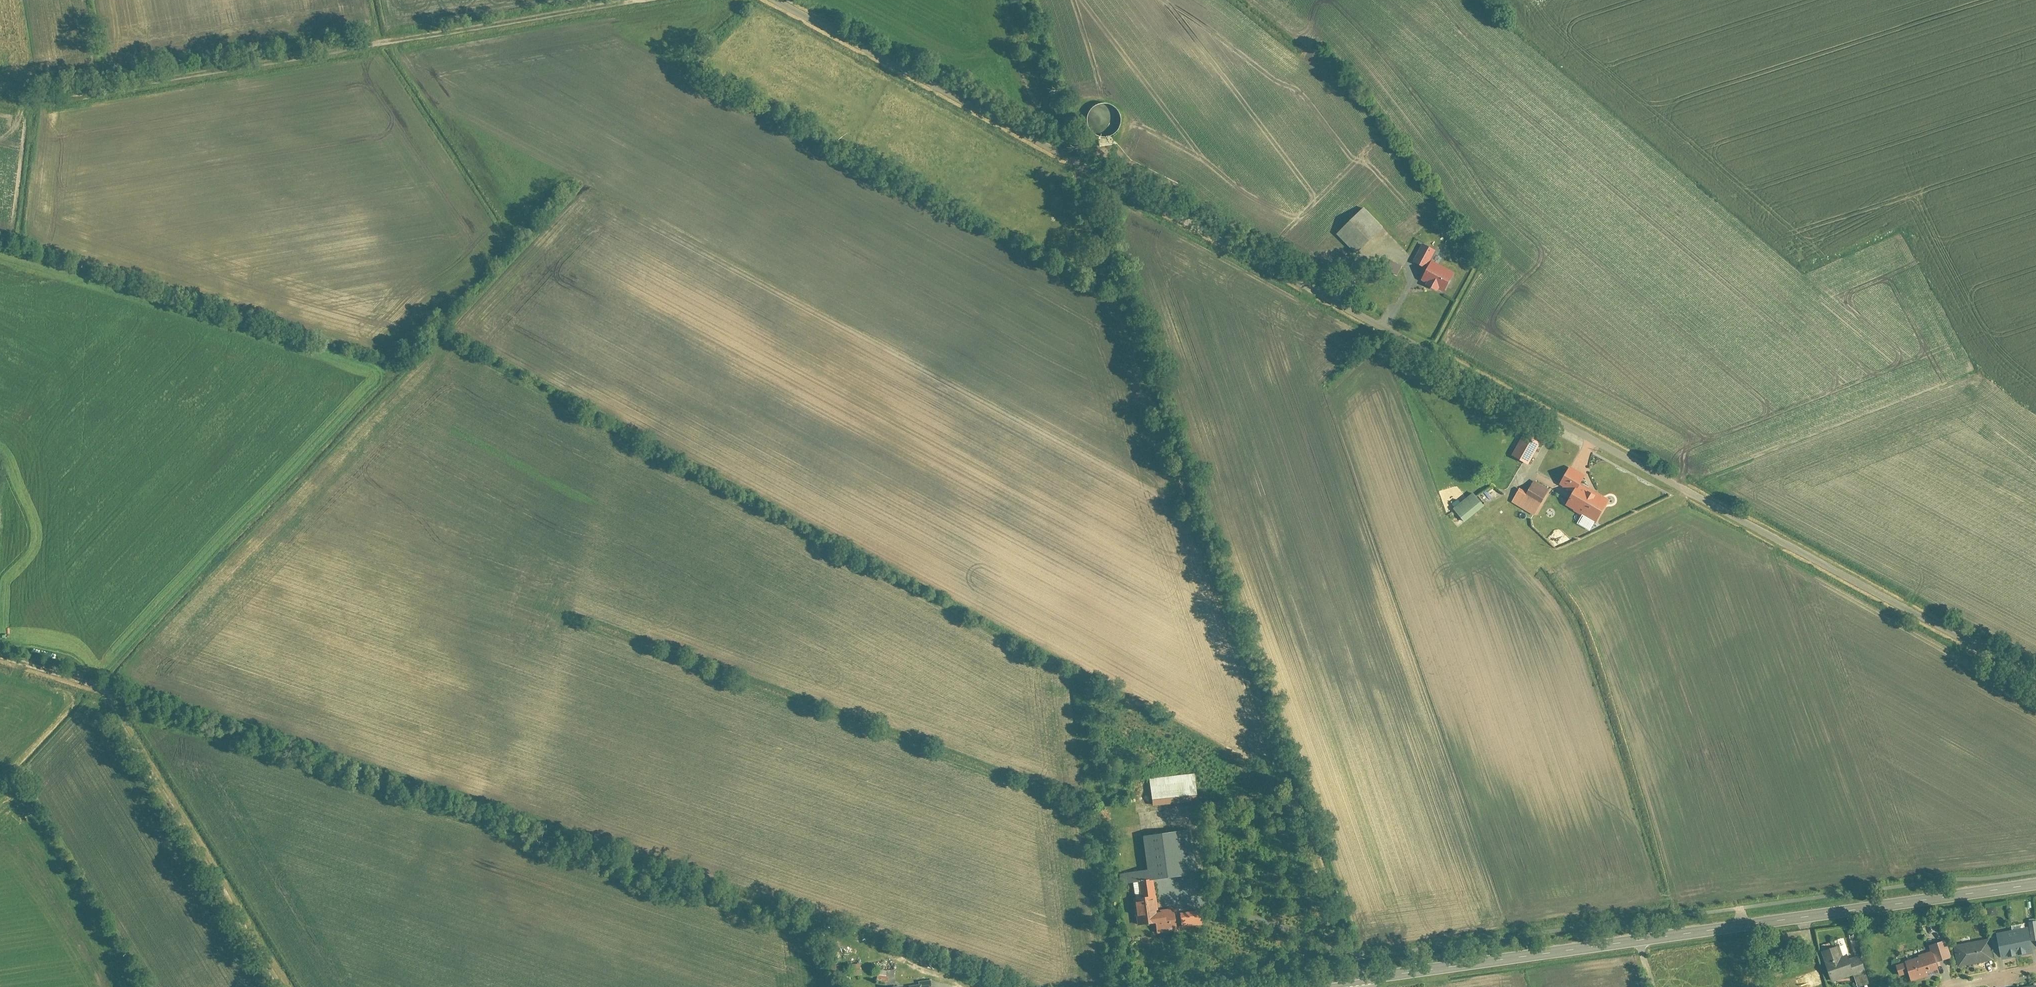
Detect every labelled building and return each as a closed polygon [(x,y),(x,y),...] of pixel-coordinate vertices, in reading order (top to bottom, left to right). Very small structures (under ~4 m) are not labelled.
[(1363,208),(1337,235),(1359,255),(1384,228),(1363,208)] [(1438,237),(1417,257),(1457,297),(1478,277),(1438,237)] [(1388,257),(1381,269),(1398,278),(1405,266),(1388,257)] [(1523,434),(1511,456),(1528,465),(1539,443),(1523,434)] [(1568,471),(1560,486),(1574,495),(1567,508),(1596,524),(1608,503),(1581,487),(1584,481),(1568,471)] [(1501,475),(1493,484),(1504,494),(1512,484),(1501,475)] [(1520,489),(1511,503),(1535,516),(1548,493),(1533,485),(1528,493),(1520,489)] [(1453,512),(1463,524),(1484,508),(1474,495),(1453,512)] [(1152,780),(1154,808),(1197,804),(1195,776),(1152,780)] [(1191,832),(1143,838),(1149,881),(1197,874),(1191,832)] [(1128,874),(1145,872),(1140,841),(1123,844),(1128,874)] [(1135,899),(1138,928),(1158,925),(1154,897),(1152,897),(1151,883),(1138,884),(1140,898),(1135,899)] [(1998,936),(2002,957),(2031,951),(2027,930),(1998,936)] [(1960,946),(1964,967),(1992,962),(1989,941),(1960,946)] [(1945,943),(1930,946),(1932,956),(1915,960),(1915,958),(1894,962),(1898,978),(1911,975),(1913,984),(1941,978),(1938,964),(1949,962),(1945,943)] [(1860,957),(1851,959),(1847,945),(1820,952),(1829,983),(1855,975),(1855,974),(1864,971),(1860,957)] [(877,970),(877,982),(891,982),(892,971),(877,970)]
